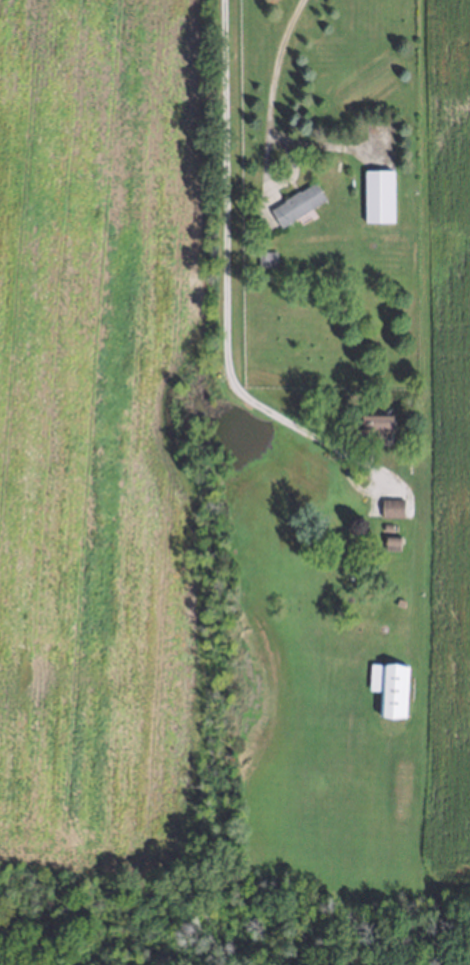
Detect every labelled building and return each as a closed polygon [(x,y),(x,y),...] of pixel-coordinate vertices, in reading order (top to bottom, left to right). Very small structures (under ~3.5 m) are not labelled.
[(359,166),(385,166),(386,220),(358,219),(359,166)] [(280,225),(269,207),(311,179),(323,197),(280,225)] [(257,264),(257,249),(273,249),(273,264),(257,264)] [(257,274),(268,274),(268,282),(257,282),(257,274)] [(374,434),(374,430),(361,430),(360,414),(391,413),(392,429),(382,429),(382,434),(374,434)] [(381,515),(380,498),(402,497),(403,514),(381,515)] [(383,533),(397,534),(396,547),(383,547),(383,533)] [(393,603),(395,596),(402,599),(400,605),(393,603)] [(400,714),(376,713),(377,690),(365,689),(366,663),(378,663),(378,659),(401,660),(400,714)]
